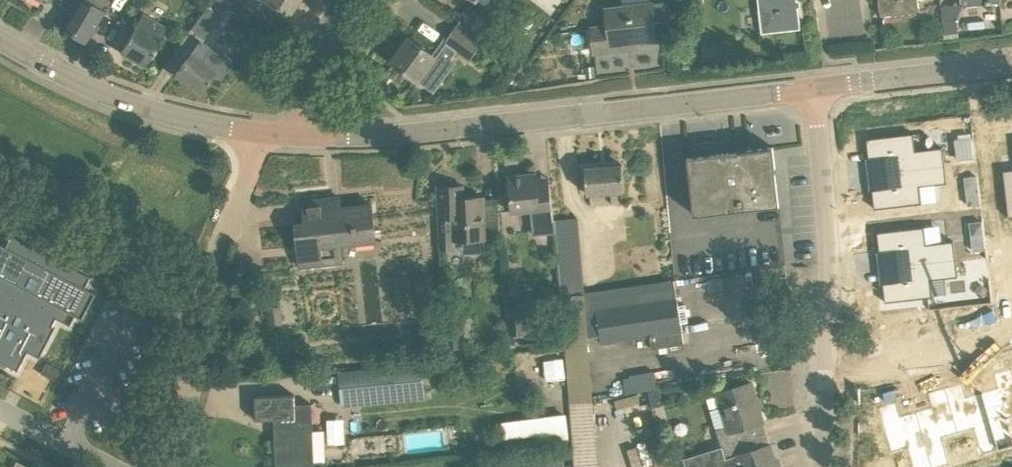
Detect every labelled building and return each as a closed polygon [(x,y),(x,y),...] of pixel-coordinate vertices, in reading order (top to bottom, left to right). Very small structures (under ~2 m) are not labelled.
[(59,26),(85,42),(104,13),(96,8),(101,0),(76,0),(59,26)] [(190,28),(203,39),(232,0),(211,0),(190,28)] [(288,16),(299,0),(262,0),(288,16)] [(764,32),(801,27),(798,0),(760,0),(764,32)] [(881,16),(920,11),(919,0),(879,0),(881,16)] [(653,2),(605,8),(607,25),(592,27),(595,53),(629,49),(628,44),(658,40),(653,2)] [(941,6),(943,20),(945,35),(958,34),(957,19),(963,6),(963,3),(941,6)] [(469,5),(460,18),(485,36),(495,23),(469,5)] [(166,28),(166,26),(143,13),(120,52),(144,66),(166,28)] [(457,25),(445,41),(471,60),(483,44),(457,25)] [(429,67),(437,56),(410,37),(392,61),(419,81),(429,67)] [(232,64),(200,41),(175,74),(200,92),(213,74),(221,80),(232,64)] [(596,77),(595,66),(585,67),(586,78),(596,77)] [(869,158),(884,156),(886,172),(945,165),(943,148),(916,151),(914,133),(867,139),(869,158)] [(957,140),(959,160),(975,158),(973,138),(957,140)] [(774,146),(688,156),(694,214),(780,205),(774,146)] [(1006,194),(1003,171),(1002,162),(985,164),(989,196),(1006,194)] [(623,164),(585,167),(588,193),(625,190),(623,164)] [(920,186),(947,183),(945,165),(886,172),(888,188),(873,190),(875,209),(922,203),(920,186)] [(1004,171),(1009,218),(1011,218),(1011,170),(1004,171)] [(556,233),(554,219),(550,183),(538,184),(537,172),(509,175),(513,213),(531,210),(534,235),(556,233)] [(483,197),(456,198),(455,188),(438,189),(440,250),(456,249),(456,240),(463,239),(464,253),(482,252),(482,239),(485,239),(483,197)] [(980,204),(979,188),(967,189),(968,205),(980,204)] [(373,204),(328,209),(327,198),(304,201),(307,227),(297,228),(301,267),(342,263),(340,246),(377,242),(373,204)] [(578,216),(554,219),(556,233),(562,296),(584,292),(578,216)] [(925,227),(878,233),(880,251),(894,250),(896,266),(956,259),(954,241),(927,245),(925,227)] [(56,313),(62,317),(77,292),(67,286),(73,276),(0,232),(0,356),(6,347),(17,353),(35,323),(32,321),(36,315),(50,323),(56,313)] [(984,238),(972,239),(974,251),(986,249),(984,238)] [(898,282),(884,284),(886,302),(933,297),(931,280),(958,277),(956,259),(896,266),(898,282)] [(989,279),(987,260),(973,262),(975,281),(989,279)] [(562,296),(575,466),(601,466),(589,337),(600,336),(601,343),(650,336),(652,349),(684,344),(675,279),(584,292),(562,296)] [(281,305),(267,308),(270,325),(285,323),(281,305)] [(527,307),(507,308),(509,335),(529,333),(527,307)] [(464,323),(442,325),(444,348),(466,347),(464,323)] [(429,324),(412,327),(416,355),(433,352),(429,324)] [(567,376),(566,356),(556,357),(556,377),(567,376)] [(422,363),(393,366),(341,371),(343,401),(396,396),(425,394),(422,363)] [(998,388),(982,393),(999,450),(1011,446),(1011,431),(1008,419),(1011,418),(1011,368),(994,373),(998,388)] [(752,382),(718,392),(728,425),(716,429),(722,447),(748,439),(744,427),(764,422),(752,382)] [(999,450),(982,393),(967,397),(963,383),(945,388),(958,433),(974,428),(982,455),(999,450)] [(932,407),(916,411),(933,466),(939,466),(950,464),(942,438),(958,433),(945,388),(928,393),(932,407)] [(660,390),(649,393),(652,407),(664,404),(660,390)] [(312,402),(295,403),(295,395),(256,396),(257,420),(275,419),(277,465),(315,463),(315,458),(313,426),(312,402)] [(916,411),(901,416),(896,401),(878,407),(891,452),(908,447),(914,466),(933,466),(916,411)] [(534,418),(537,442),(569,438),(566,414),(534,418)] [(344,417),(327,418),(328,442),(345,441),(344,417)] [(752,450),(748,439),(722,447),(705,451),(684,458),(687,466),(777,466),(771,445),(752,450)]
